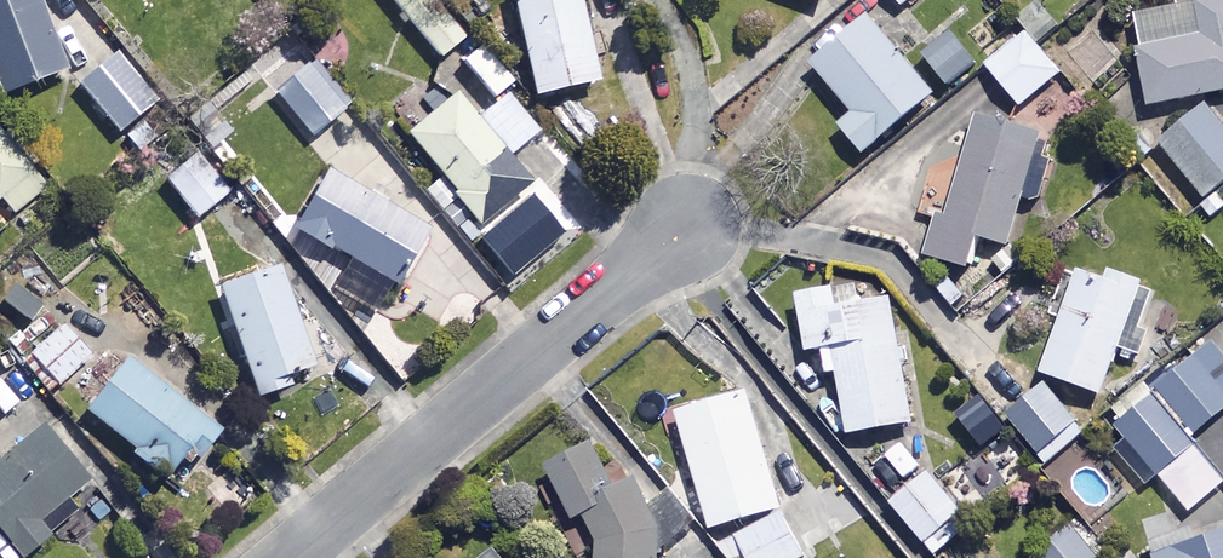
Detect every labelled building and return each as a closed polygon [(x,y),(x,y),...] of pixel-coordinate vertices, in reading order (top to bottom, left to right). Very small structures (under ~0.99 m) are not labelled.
[(39,0),(0,0),(0,79),(8,99),(68,75),(39,0)] [(293,4),(315,44),(353,23),(340,0),(300,0),(293,4)] [(437,0),(395,0),(443,60),(469,39),(437,0)] [(582,0),(516,0),(540,99),(603,84),(582,0)] [(1136,19),(1155,109),(1222,95),(1222,0),(1136,19)] [(938,99),(872,19),(816,65),(858,116),(844,127),(868,156),(938,99)] [(982,64),(956,30),(926,54),(952,87),(982,64)] [(1064,75),(1030,35),(991,68),(1024,108),(1064,75)] [(162,101),(122,54),(83,87),(123,135),(162,101)] [(348,112),(311,68),(279,95),(316,139),(348,112)] [(534,186),(459,98),(412,137),(487,226),(534,186)] [(1211,109),(1166,145),(1208,200),(1222,189),(1222,124),(1211,109)] [(1046,139),(985,119),(953,218),(945,215),(932,258),(975,272),(986,240),(1013,248),(1028,201),(1042,205),(1056,163),(1040,158),(1046,139)] [(0,132),(0,198),(16,216),(49,186),(0,132)] [(235,192),(201,152),(167,180),(201,220),(235,192)] [(432,234),(333,176),(302,229),(401,287),(432,234)] [(318,369),(282,268),(225,289),(264,400),(294,389),(291,379),(318,369)] [(1109,283),(1072,269),(1054,317),(1066,321),(1046,375),(1104,397),(1147,286),(1113,273),(1109,283)] [(864,307),(861,287),(803,297),(813,354),(827,351),(832,376),(843,374),(854,437),(918,426),(895,302),(864,307)] [(93,357),(66,327),(34,355),(61,385),(93,357)] [(1195,510),(1222,485),(1222,480),(1190,443),(1222,414),(1222,354),(1213,342),(1115,428),(1124,438),(1104,456),(1125,479),(1149,458),(1195,510)] [(219,432),(133,358),(89,410),(175,483),(219,432)] [(0,386),(0,413),(11,417),(20,394),(0,386)] [(1056,424),(1027,391),(1002,413),(1031,446),(1056,424)] [(786,512),(751,395),(683,415),(717,532),(786,512)] [(49,430),(0,468),(0,525),(26,557),(30,557),(79,519),(68,505),(92,485),(49,430)] [(923,465),(906,442),(887,457),(903,480),(923,465)] [(597,448),(553,473),(582,523),(590,518),(603,540),(602,557),(659,557),(659,555),(699,532),(679,497),(655,510),(638,482),(622,491),(597,448)] [(972,525),(931,474),(895,504),(936,554),(972,525)] [(784,517),(738,537),(747,557),(803,557),(784,517)] [(1072,525),(1034,556),(1036,557),(1098,557),(1072,525)] [(1158,556),(1159,557),(1222,557),(1222,533),(1158,556)]
